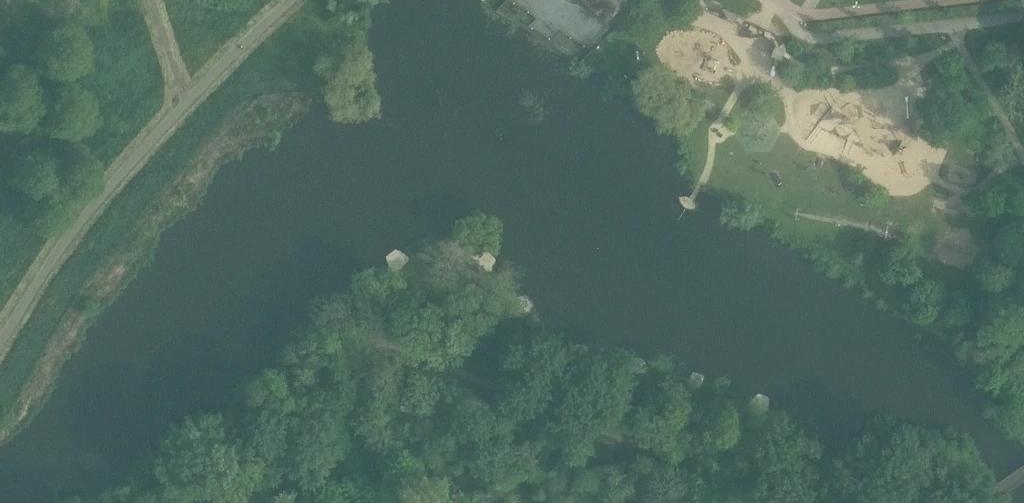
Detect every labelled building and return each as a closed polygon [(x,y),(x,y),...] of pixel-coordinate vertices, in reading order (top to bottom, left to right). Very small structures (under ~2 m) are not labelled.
[(607,21),(614,15),(615,16),(620,11),(619,10),(630,0),(587,0),(607,21)]
